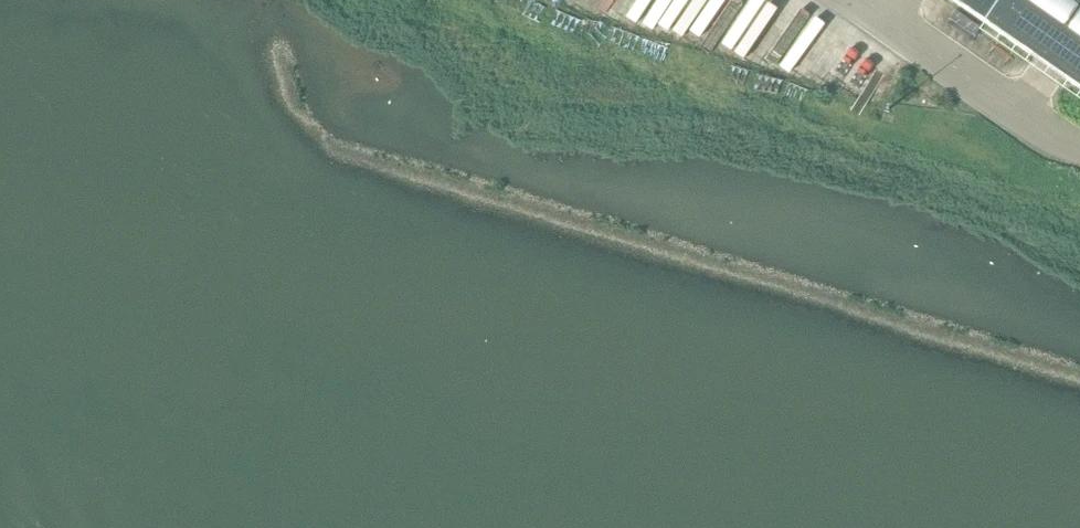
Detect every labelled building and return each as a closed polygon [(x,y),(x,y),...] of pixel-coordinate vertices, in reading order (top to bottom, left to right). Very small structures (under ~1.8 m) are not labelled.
[(1079,91),(1079,0),(950,0),(1079,91)]
